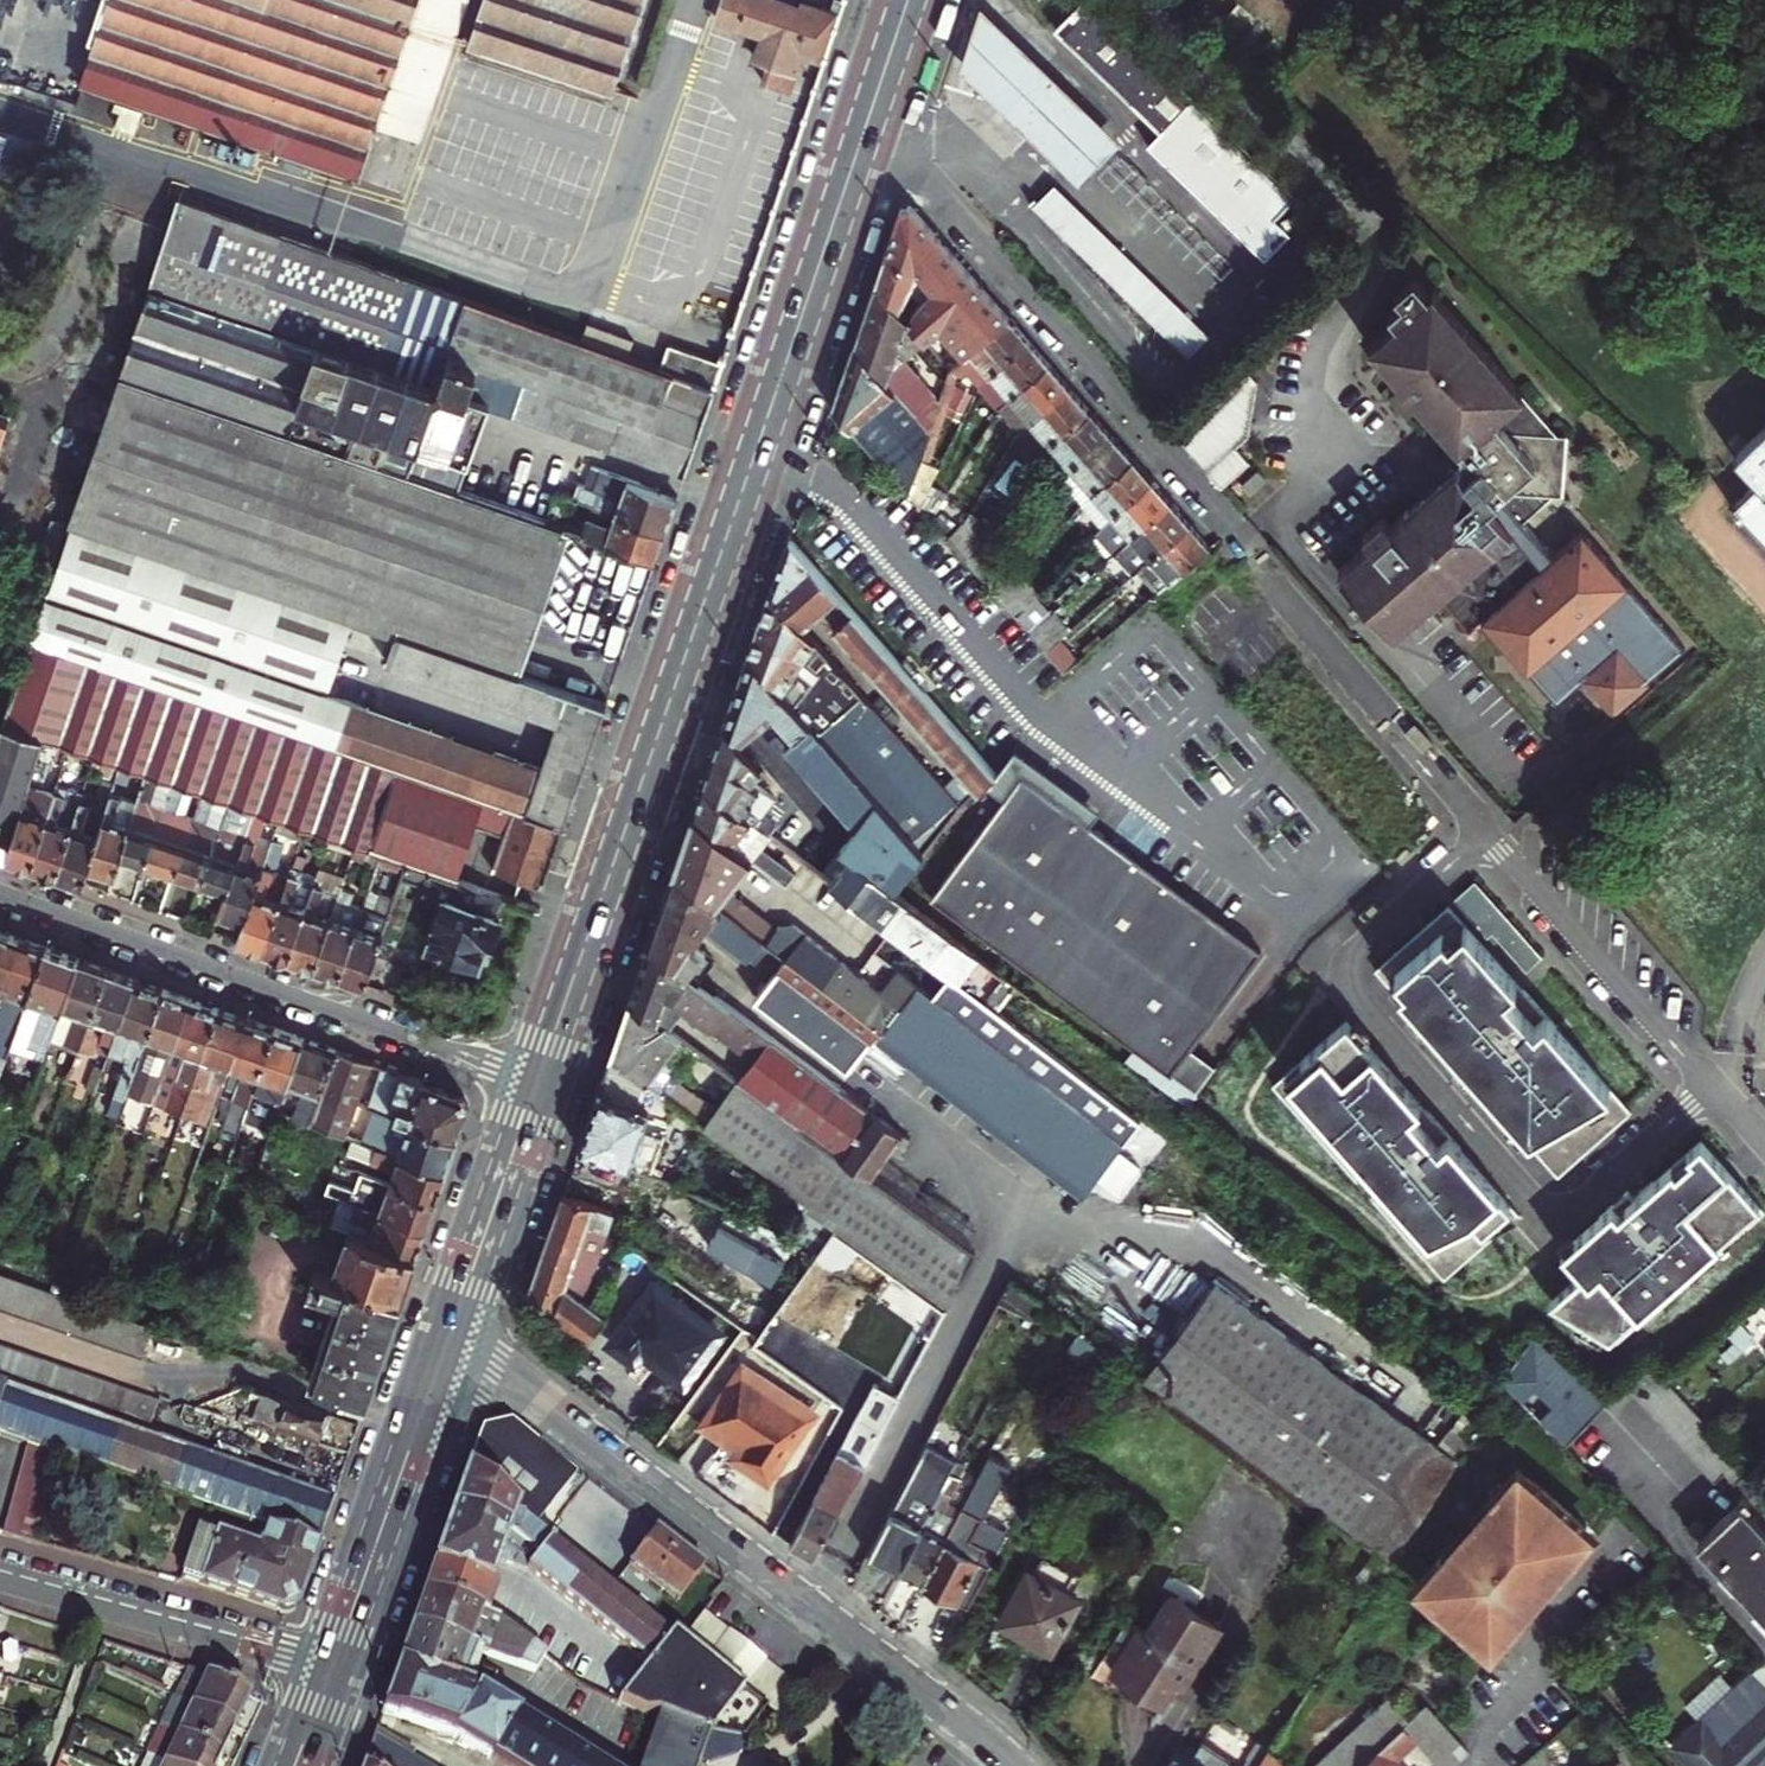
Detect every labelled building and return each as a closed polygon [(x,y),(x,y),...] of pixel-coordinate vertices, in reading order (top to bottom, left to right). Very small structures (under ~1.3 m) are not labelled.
[(465,0),(115,0),(85,92),(350,178),(367,129),(416,145),(465,0)] [(472,46),(607,91),(638,0),(487,0),(472,46)] [(835,34),(738,0),(719,0),(710,28),(754,44),(747,69),(762,75),(758,89),(785,100),(799,59),(823,68),(830,49),(835,34)] [(1116,135),(980,0),(979,0),(959,58),(1077,175),(1116,135)] [(1053,23),(1064,33),(1158,127),(1146,141),(1260,254),(1284,230),(1270,216),(1280,205),(1291,193),(1097,0),(1076,0),(1075,1),(1053,23)] [(1205,334),(1051,181),(1030,202),(1184,355),(1205,334)] [(164,257),(125,370),(293,429),(321,348),(254,326),(284,238),(183,202),(173,231),(164,257)] [(910,206),(906,207),(899,211),(892,233),(885,254),(910,276),(927,300),(905,319),(910,325),(955,294),(957,296),(975,281),(910,206)] [(583,343),(284,238),(254,326),(321,348),(293,429),(459,487),(487,406),(685,474),(700,431),(714,389),(696,382),(661,370),(629,359),(583,343)] [(927,300),(910,276),(885,254),(879,269),(874,285),(905,319),(927,300)] [(1520,392),(1525,388),(1434,282),(1428,287),(1414,270),(1397,285),(1404,295),(1390,306),(1396,314),(1383,325),(1367,340),(1396,374),(1389,381),(1407,401),(1414,396),(1454,442),(1446,449),(1439,440),(1422,456),(1422,461),(1426,466),(1410,480),(1421,492),(1391,518),(1383,509),(1363,527),(1370,536),(1337,566),(1352,583),(1349,586),(1354,592),(1357,590),(1393,631),(1432,598),(1471,643),(1483,631),(1560,716),(1581,697),(1608,727),(1614,722),(1616,725),(1687,661),(1583,544),(1554,568),(1524,534),(1543,516),(1536,509),(1553,494),(1562,495),(1565,436),(1557,435),(1520,392)] [(957,296),(955,294),(910,325),(925,341),(948,367),(1007,317),(991,299),(975,281),(957,296)] [(910,325),(905,319),(874,285),(867,305),(861,326),(854,346),(915,416),(928,431),(939,398),(905,359),(925,341),(910,325)] [(707,319),(735,329),(745,300),(717,290),(707,319)] [(976,386),(1027,340),(1017,329),(1007,317),(948,367),(949,368),(952,372),(959,368),(976,386)] [(589,326),(583,343),(629,359),(635,342),(589,326)] [(996,408),(1006,399),(1046,362),(1036,351),(1027,340),(976,386),(996,408)] [(906,496),(917,466),(928,431),(915,416),(854,346),(843,379),(831,411),(886,473),(906,496)] [(671,347),(661,370),(696,382),(704,359),(671,347)] [(714,389),(723,365),(704,359),(696,382),(714,389)] [(1258,381),(1239,359),(1164,424),(1220,489),(1250,462),(1237,447),(1251,435),(1258,381)] [(1027,422),(1067,386),(1056,374),(1046,362),(1006,399),(1027,422)] [(293,429),(125,370),(97,454),(76,514),(75,518),(354,614),(395,628),(406,596),(511,629),(537,593),(562,523),(544,517),(535,513),(459,487),(293,429)] [(1027,422),(1048,447),(1088,411),(1078,398),(1067,386),(1027,422)] [(1027,422),(1006,399),(996,408),(994,410),(1015,433),(1027,422)] [(1068,470),(1109,434),(1099,422),(1088,411),(1048,447),(1068,470)] [(13,417),(0,413),(0,455),(13,417)] [(1036,457),(1048,447),(1027,422),(1015,433),(1036,457)] [(1739,454),(1763,479),(1736,504),(1764,534),(1764,430),(1739,454)] [(1120,447),(1109,435),(1109,434),(1068,470),(1056,481),(1078,506),(1079,506),(1090,495),(1130,458),(1120,447)] [(59,508),(76,514),(97,454),(79,448),(59,508)] [(1111,519),(1151,483),(1141,471),(1130,458),(1090,495),(1111,519)] [(574,498),(616,512),(666,530),(673,508),(678,496),(592,466),(586,484),(579,482),(574,498)] [(906,496),(914,505),(925,483),(928,479),(917,466),(906,496)] [(1266,479),(1259,471),(1242,485),(1250,493),(1266,479)] [(927,519),(939,498),(925,483),(914,505),(927,519)] [(1161,494),(1151,483),(1111,519),(1099,530),(1096,533),(1115,555),(1118,551),(1130,541),(1170,505),(1161,494)] [(1090,495),(1079,506),(1099,530),(1111,519),(1090,495)] [(1170,505),(1130,541),(1150,564),(1191,528),(1180,516),(1170,505)] [(588,515),(583,530),(657,556),(661,543),(666,530),(616,512),(612,523),(588,515)] [(970,568),(986,541),(994,528),(969,512),(950,546),(970,568)] [(354,614),(75,518),(66,542),(57,568),(34,637),(344,745),(363,752),(565,822),(580,776),(541,763),(327,691),(354,614)] [(395,628),(398,629),(519,671),(549,582),(568,525),(562,523),(537,593),(511,629),(406,596),(395,628)] [(1200,538),(1191,528),(1150,564),(1138,574),(1136,576),(1154,597),(1157,595),(1209,549),(1200,538)] [(39,562),(57,568),(66,542),(49,535),(39,562)] [(783,554),(777,570),(817,615),(830,630),(835,626),(852,610),(788,538),(783,554)] [(985,586),(1003,560),(986,541),(970,568),(985,586)] [(1150,564),(1130,541),(1118,551),(1138,574),(1150,564)] [(1003,560),(985,586),(1001,603),(1024,574),(1003,560)] [(817,615),(777,570),(775,577),(770,590),(803,627),(812,620),(817,615)] [(1018,623),(1038,600),(1045,592),(1024,574),(1001,603),(1018,623)] [(848,678),(839,668),(831,659),(803,627),(770,590),(759,625),(747,659),(922,856),(960,805),(943,786),(925,766),(910,749),(895,732),(879,714),(863,695),(848,678)] [(1018,623),(1030,636),(1051,615),(1038,600),(1018,623)] [(850,643),(868,628),(852,610),(835,626),(844,636),(850,643)] [(1046,655),(1062,642),(1072,633),(1054,613),(1051,615),(1030,636),(1046,655)] [(866,662),(884,646),(868,628),(850,643),(860,655),(866,662)] [(519,671),(398,629),(387,660),(557,719),(541,763),(580,776),(590,749),(607,702),(519,671)] [(344,745),(34,637),(5,719),(48,734),(72,743),(97,751),(123,761),(146,769),(160,729),(173,734),(179,731),(211,742),(205,760),(345,809),(351,792),(330,785),(344,745)] [(1062,642),(1046,655),(1065,676),(1081,663),(1062,642)] [(884,646),(866,662),(874,671),(882,680),(900,663),(884,646)] [(895,892),(922,856),(747,659),(740,678),(733,698),(761,730),(774,718),(790,736),(779,746),(854,828),(839,849),(853,860),(895,892)] [(854,673),(845,663),(839,668),(848,678),(854,673)] [(916,682),(900,663),(882,680),(891,690),(898,698),(916,682)] [(863,695),(870,690),(854,673),(848,678),(863,695)] [(913,716),(932,700),(916,682),(898,698),(906,707),(913,716)] [(879,714),(886,708),(870,690),(863,695),(879,714)] [(767,736),(761,730),(733,698),(723,728),(747,754),(767,736)] [(947,717),(932,700),(913,716),(920,724),(928,733),(947,717)] [(902,726),(886,708),(879,714),(895,732),(902,726)] [(944,751),(963,734),(947,717),(928,733),(937,743),(944,751)] [(0,734),(0,855),(5,857),(34,775),(48,734),(5,719),(0,734)] [(910,749),(917,743),(902,726),(895,732),(910,749)] [(747,754),(723,728),(718,741),(714,753),(771,798),(779,787),(747,754)] [(160,729),(146,769),(150,770),(173,778),(184,782),(210,791),(228,798),(238,801),(255,807),(280,816),(305,825),(346,839),(356,813),(345,809),(205,760),(211,742),(179,731),(173,734),(160,729)] [(963,734),(944,751),(951,759),(961,771),(980,754),(963,734)] [(66,760),(91,768),(93,763),(97,751),(72,743),(66,760)] [(925,766),(932,760),(917,743),(910,749),(925,766)] [(351,792),(345,809),(356,813),(346,839),(356,843),(368,847),(387,793),(353,781),(363,752),(344,745),(330,785),(351,792)] [(123,761),(97,751),(93,763),(119,772),(123,761)] [(1023,777),(1085,824),(1095,812),(1050,778),(1016,751),(1011,758),(1006,764),(991,783),(1008,797),(1023,777)] [(387,793),(477,824),(503,836),(493,866),(522,877),(544,884),(557,844),(565,822),(363,752),(353,781),(387,793)] [(708,770),(702,786),(771,838),(781,825),(765,813),(775,802),(771,798),(714,753),(708,770)] [(943,786),(960,805),(997,773),(980,754),(961,771),(957,775),(950,781),(943,786)] [(947,778),(951,775),(935,758),(932,760),(925,766),(943,786),(950,781),(947,778)] [(120,853),(150,770),(146,769),(123,761),(119,772),(109,801),(86,864),(102,869),(113,873),(120,853)] [(144,861),(163,804),(173,778),(150,770),(120,853),(135,858),(144,861)] [(29,865),(58,784),(53,782),(50,789),(34,784),(37,776),(34,775),(5,857),(21,862),(29,865)] [(1191,1048),(1262,951),(1085,824),(1023,777),(1008,797),(929,899),(1133,1048),(1124,1058),(1186,1106),(1216,1067),(1191,1048)] [(173,778),(163,804),(144,861),(161,867),(173,871),(193,815),(174,808),(184,782),(173,778)] [(62,785),(58,784),(29,865),(45,871),(54,874),(83,791),(78,790),(76,798),(59,792),(62,785)] [(771,838),(702,786),(697,800),(692,815),(752,861),(785,887),(796,873),(763,847),(771,838)] [(87,793),(83,791),(54,874),(69,879),(80,883),(86,864),(109,801),(101,798),(99,806),(84,801),(87,793)] [(228,798),(210,791),(201,818),(219,824),(228,798)] [(514,899),(522,877),(493,866),(503,836),(477,824),(387,793),(368,847),(406,861),(458,879),(503,895),(514,899)] [(213,885),(226,890),(247,829),(255,807),(238,801),(228,798),(219,824),(199,880),(213,885)] [(199,880),(219,824),(201,818),(193,815),(173,871),(187,876),(199,880)] [(731,889),(752,861),(692,815),(682,844),(672,873),(717,908),(731,889)] [(305,825),(280,816),(276,829),(301,838),(305,825)] [(244,920),(266,857),(272,839),(268,837),(265,845),(250,840),(254,832),(247,829),(226,890),(218,910),(231,915),(244,920)] [(272,859),(266,857),(244,920),(237,939),(254,945),(261,947),(291,865),(286,863),(283,871),(269,866),(272,859)] [(846,897),(885,927),(999,1015),(1020,988),(895,892),(853,860),(833,887),(846,897)] [(406,861),(401,874),(408,877),(435,886),(435,891),(437,896),(440,900),(444,902),(430,944),(480,962),(481,958),(486,945),(488,939),(491,940),(498,921),(500,914),(497,913),(503,895),(458,879),(406,861)] [(288,957),(316,874),(311,872),(309,881),(293,875),(296,867),(291,865),(261,947),(277,953),(288,957)] [(319,867),(316,874),(288,957),(303,962),(313,965),(342,883),(344,875),(319,867)] [(667,887),(661,902),(702,933),(705,930),(745,961),(749,961),(758,969),(773,950),(770,948),(760,962),(755,958),(765,944),(717,908),(672,873),(667,887)] [(408,877),(401,874),(395,892),(402,895),(408,877)] [(342,883),(313,965),(326,970),(337,974),(366,892),(361,890),(358,898),(344,893),(347,885),(342,883)] [(367,889),(366,892),(337,974),(351,979),(363,983),(379,937),(383,927),(386,918),(393,898),(367,889)] [(786,960),(787,961),(799,945),(804,939),(879,996),(883,990),(797,924),(776,925),(731,889),(717,908),(765,944),(770,948),(773,950),(786,960)] [(395,892),(393,898),(386,918),(401,924),(410,898),(402,895),(395,892)] [(1498,952),(1452,900),(1376,968),(1561,1175),(1636,1107),(1498,952)] [(693,945),(702,933),(661,902),(656,916),(693,945)] [(693,945),(656,916),(651,931),(646,945),(697,983),(713,960),(693,945)] [(383,927),(398,933),(401,924),(386,918),(383,927)] [(394,943),(398,933),(383,927),(379,937),(394,943)] [(19,937),(11,934),(0,930),(0,993),(19,937)] [(44,946),(34,942),(19,937),(0,993),(0,1039),(11,1043),(44,946)] [(486,945),(481,958),(489,961),(496,942),(491,940),(488,939),(486,945)] [(874,1028),(908,983),(896,973),(883,990),(879,996),(804,939),(799,945),(787,961),(874,1028)] [(770,948),(765,944),(755,958),(760,962),(770,948)] [(641,962),(635,979),(684,1011),(752,1061),(755,1058),(793,1085),(808,1064),(697,983),(646,945),(641,962)] [(11,1043),(10,1045),(44,1057),(51,1038),(78,958),(62,952),(44,946),(11,1043)] [(96,964),(78,958),(51,1038),(79,1047),(106,968),(96,964)] [(879,1031),(874,1028),(787,961),(786,960),(755,1000),(848,1071),(879,1031)] [(109,1053),(134,978),(121,973),(106,968),(79,1047),(95,1051),(96,1048),(109,1053)] [(107,1111),(118,1115),(161,987),(151,984),(134,978),(109,1053),(125,1059),(107,1111)] [(669,1031),(684,1011),(635,979),(627,1003),(669,1031)] [(1120,1197),(1145,1166),(908,983),(874,1028),(879,1031),(987,1114),(1006,1128),(1065,1173),(1076,1182),(1089,1191),(1097,1181),(1120,1197)] [(161,987),(126,1090),(154,1102),(159,1088),(166,1068),(173,1045),(189,997),(177,993),(161,987)] [(206,1003),(189,997),(173,1045),(185,1050),(166,1106),(165,1108),(182,1114),(218,1007),(206,1003)] [(679,1067),(663,1056),(677,1037),(669,1031),(627,1003),(617,1031),(607,1060),(632,1076),(671,1104),(704,1129),(717,1111),(676,1081),(684,1071),(679,1067)] [(1064,1033),(1029,1006),(1014,1026),(1049,1053),(1064,1033)] [(230,1066),(247,1018),(233,1013),(218,1007),(182,1114),(210,1124),(221,1094),(230,1066)] [(1419,1096),(1346,1015),(1273,1079),(1446,1274),(1520,1208),(1419,1096)] [(259,1022),(247,1018),(230,1066),(241,1069),(231,1098),(223,1119),(240,1125),(273,1027),(259,1022)] [(273,1027),(240,1125),(238,1129),(246,1131),(254,1108),(275,1115),(285,1086),(302,1037),(285,1031),(273,1027)] [(321,1044),(302,1037),(285,1086),(301,1092),(291,1121),(309,1127),(335,1049),(321,1044)] [(679,1067),(693,1048),(677,1037),(663,1056),(679,1067)] [(11,1043),(0,1039),(0,1053),(7,1055),(10,1045),(11,1043)] [(173,1045),(166,1068),(159,1088),(154,1102),(166,1106),(185,1050),(173,1045)] [(344,1138),(356,1104),(367,1071),(370,1061),(354,1056),(335,1049),(309,1127),(344,1138)] [(752,1061),(738,1081),(796,1123),(869,1177),(882,1159),(888,1150),(900,1133),(808,1064),(793,1085),(755,1058),(752,1061)] [(671,1104),(632,1076),(607,1060),(592,1103),(577,1147),(629,1164),(659,1178),(663,1169),(651,1162),(671,1104)] [(462,1094),(370,1061),(367,1071),(376,1074),(365,1107),(370,1109),(456,1140),(464,1117),(468,1106),(462,1094)] [(96,1091),(103,1067),(93,1064),(86,1087),(96,1091)] [(241,1069),(230,1066),(221,1094),(231,1098),(241,1069)] [(376,1074),(367,1071),(356,1104),(365,1107),(376,1074)] [(760,1171),(796,1123),(738,1081),(717,1111),(704,1129),(760,1171)] [(456,1140),(370,1109),(359,1143),(445,1173),(452,1151),(456,1140)] [(1006,1128),(987,1114),(979,1124),(998,1138),(1006,1128)] [(869,1178),(869,1177),(796,1123),(760,1171),(803,1203),(809,1206),(806,1211),(834,1230),(869,1178)] [(1586,1265),(1554,1293),(1573,1314),(1566,1321),(1588,1346),(1596,1339),(1605,1349),(1764,1207),(1764,1200),(1704,1131),(1637,1191),(1631,1184),(1614,1199),(1566,1242),(1586,1265)] [(896,1156),(908,1139),(900,1133),(888,1150),(896,1156)] [(392,1170),(387,1184),(436,1201),(442,1182),(445,1173),(359,1143),(350,1141),(345,1154),(392,1170)] [(1076,1182),(1065,1173),(1056,1185),(1061,1189),(1067,1194),(1076,1182)] [(436,1201),(387,1184),(360,1174),(354,1191),(329,1182),(325,1194),(350,1202),(426,1229),(432,1212),(436,1201)] [(927,1295),(945,1308),(974,1256),(869,1178),(834,1230),(927,1295)] [(585,1340),(604,1314),(603,1314),(574,1292),(590,1281),(614,1211),(561,1192),(552,1219),(543,1245),(534,1272),(525,1298),(554,1309),(552,1315),(585,1340)] [(779,1235),(693,1194),(675,1233),(776,1285),(802,1248),(793,1242),(785,1238),(779,1235)] [(375,1228),(370,1240),(417,1256),(423,1239),(426,1229),(350,1202),(345,1217),(375,1228)] [(803,1203),(779,1235),(785,1238),(793,1242),(802,1248),(814,1257),(834,1230),(806,1211),(809,1206),(803,1203)] [(349,1233),(335,1276),(403,1299),(407,1284),(417,1256),(370,1240),(349,1233)] [(397,1315),(403,1299),(335,1276),(316,1270),(310,1286),(347,1299),(318,1384),(332,1389),(367,1401),(378,1372),(397,1315)] [(144,1351),(149,1337),(153,1325),(0,1271),(0,1300),(144,1351)] [(725,1325),(663,1282),(628,1335),(659,1357),(689,1378),(725,1325)] [(862,1293),(847,1317),(828,1305),(811,1330),(876,1373),(891,1351),(907,1362),(923,1337),(906,1326),(921,1304),(894,1286),(881,1306),(862,1293)] [(1415,1435),(1221,1286),(1146,1385),(1215,1437),(1232,1449),(1380,1560),(1476,1419),(1444,1397),(1415,1435)] [(142,1357),(144,1351),(0,1300),(0,1306),(142,1357)] [(773,1315),(754,1341),(781,1362),(801,1336),(773,1315)] [(1559,1443),(1604,1403),(1537,1329),(1501,1381),(1559,1443)] [(149,1438),(159,1409),(0,1353),(0,1387),(4,1388),(149,1438)] [(1751,1469),(1707,1420),(1670,1379),(1653,1360),(1629,1381),(1716,1479),(1726,1470),(1737,1482),(1751,1469)] [(735,1461),(765,1481),(810,1415),(746,1369),(709,1423),(729,1438),(744,1448),(735,1461)] [(4,1388),(0,1400),(0,1438),(12,1442),(30,1448),(61,1459),(170,1497),(185,1451),(149,1438),(4,1388)] [(324,1414),(253,1389),(247,1405),(257,1408),(251,1423),(259,1426),(320,1447),(325,1432),(330,1417),(324,1414)] [(251,1423),(200,1405),(185,1451),(244,1471),(251,1449),(259,1426),(251,1423)] [(817,1547),(881,1428),(858,1414),(836,1455),(790,1542),(802,1550),(812,1557),(817,1547)] [(513,1423),(481,1431),(468,1470),(535,1524),(576,1472),(513,1423)] [(958,1452),(928,1436),(867,1554),(874,1557),(914,1479),(937,1491),(954,1459),(958,1452)] [(1226,1456),(1232,1449),(1215,1437),(1210,1444),(1226,1456)] [(30,1448),(4,1537),(20,1541),(36,1546),(61,1459),(30,1448)] [(244,1471),(185,1451),(170,1497),(207,1509),(318,1547),(327,1522),(333,1502),(244,1471)] [(909,1575),(920,1581),(953,1518),(947,1515),(940,1510),(945,1501),(955,1480),(952,1479),(961,1463),(954,1459),(937,1491),(897,1569),(909,1575)] [(1523,1466),(1417,1591),(1490,1660),(1550,1592),(1601,1534),(1523,1466)] [(454,1511),(510,1533),(540,1552),(551,1537),(535,1524),(468,1470),(461,1491),(454,1511)] [(883,1562),(897,1569),(937,1491),(914,1479),(874,1557),(883,1562)] [(1736,1497),(1698,1532),(1755,1595),(1764,1606),(1764,1529),(1736,1497)] [(960,1505),(953,1518),(920,1581),(942,1592),(968,1605),(989,1565),(978,1559),(985,1546),(970,1537),(981,1516),(960,1505)] [(318,1547),(207,1509),(182,1580),(285,1614),(290,1613),(294,1610),(298,1605),(318,1547)] [(510,1533),(454,1511),(445,1538),(435,1565),(492,1585),(501,1557),(529,1566),(540,1552),(510,1533)] [(621,1564),(670,1602),(698,1566),(671,1545),(649,1528),(621,1564)] [(540,1552),(529,1566),(648,1660),(665,1628),(551,1537),(540,1552)] [(488,1616),(497,1593),(495,1588),(495,1587),(492,1585),(435,1565),(431,1579),(426,1594),(488,1616)] [(1036,1642),(1052,1651),(1078,1606),(1078,1605),(1026,1574),(998,1624),(1024,1640),(1026,1636),(1036,1642)] [(419,1612),(413,1630),(482,1655),(535,1674),(549,1661),(499,1620),(488,1616),(426,1594),(419,1612)] [(1111,1673),(1161,1703),(1174,1682),(1186,1662),(1194,1667),(1219,1627),(1169,1597),(1145,1632),(1138,1628),(1111,1673)] [(710,1664),(730,1639),(704,1618),(685,1644),(710,1664)] [(649,1713),(659,1717),(705,1732),(739,1687),(713,1666),(710,1664),(685,1644),(665,1628),(648,1660),(623,1706),(637,1713),(649,1713)] [(482,1655),(413,1630),(406,1651),(401,1667),(487,1702),(494,1683),(475,1673),(482,1655)] [(739,1646),(730,1639),(710,1664),(713,1666),(739,1646)] [(753,1699),(780,1679),(747,1652),(739,1646),(713,1666),(739,1687),(753,1699)] [(1177,1684),(1181,1686),(1194,1667),(1186,1662),(1174,1682),(1177,1684)] [(401,1667),(389,1701),(377,1735),(432,1765),(492,1765),(494,1763),(499,1765),(593,1765),(487,1702),(401,1667)] [(189,1671),(176,1698),(236,1727),(244,1709),(250,1697),(202,1674),(189,1671)] [(1764,1700),(1764,1680),(1759,1673),(1712,1714),(1728,1732),(1764,1700)] [(796,1692),(780,1679),(753,1699),(776,1717),(796,1692)] [(1396,1757),(1414,1742),(1437,1765),(1456,1765),(1471,1752),(1428,1704),(1411,1720),(1388,1695),(1312,1765),(1386,1765),(1396,1757)] [(176,1698),(162,1728),(222,1756),(230,1739),(236,1727),(176,1698)] [(1712,1714),(1673,1750),(1687,1765),(1764,1765),(1764,1700),(1728,1732),(1712,1714)] [(707,1733),(705,1732),(659,1717),(642,1765),(696,1765),(707,1733)] [(162,1728),(147,1758),(164,1765),(217,1765),(218,1765),(222,1756),(162,1728)] [(377,1735),(372,1752),(367,1765),(368,1765),(432,1765),(377,1735)] [(1200,1741),(1188,1760),(1174,1750),(1164,1765),(1235,1765),(1200,1741)] [(1265,1752),(1255,1744),(1240,1765),(1256,1765),(1265,1752)] [(1268,1747),(1265,1751),(1265,1752),(1256,1765),(1286,1765),(1268,1747)] [(916,1764),(902,1755),(894,1765),(914,1765),(916,1764)] [(1396,1757),(1386,1765),(1404,1765),(1396,1757)]
